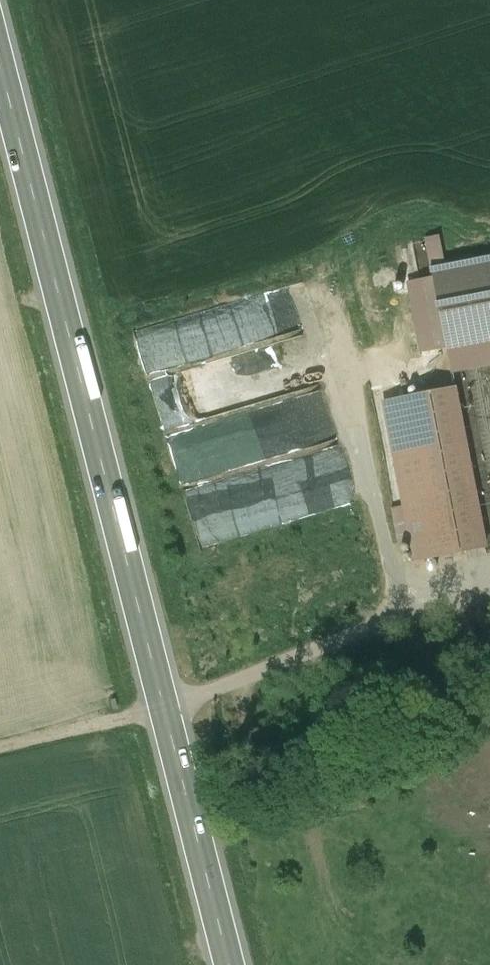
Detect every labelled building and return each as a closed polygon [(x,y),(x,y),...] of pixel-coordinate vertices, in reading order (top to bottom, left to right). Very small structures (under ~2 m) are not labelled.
[(489,344),(489,258),(447,267),(441,238),(426,241),(448,352),(489,344)] [(390,260),(378,259),(376,291),(389,292),(390,260)] [(411,266),(401,268),(405,286),(415,284),(411,266)] [(456,388),(385,402),(416,560),(454,553),(454,552),(486,546),(456,388)]
